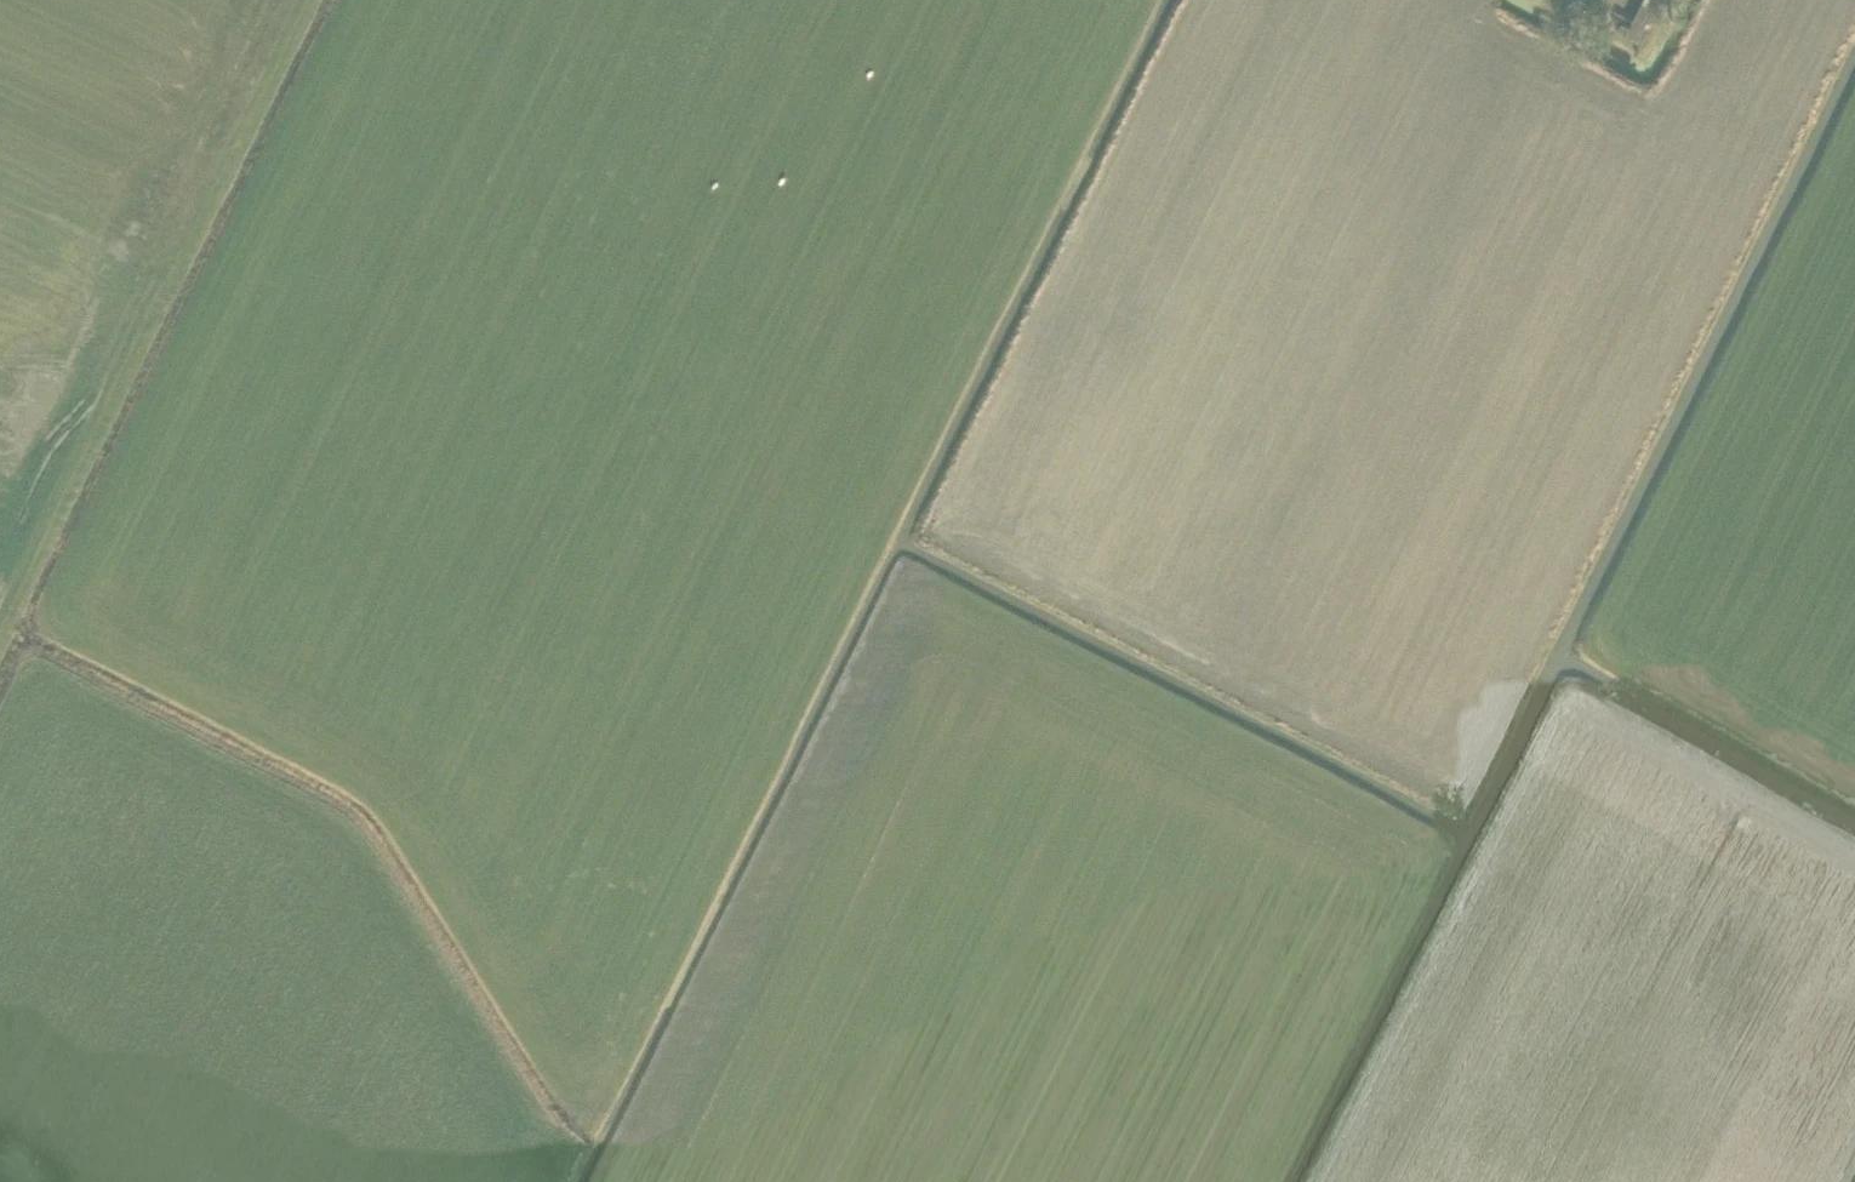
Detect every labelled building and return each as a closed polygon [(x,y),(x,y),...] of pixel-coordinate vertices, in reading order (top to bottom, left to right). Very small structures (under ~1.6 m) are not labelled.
[(1616,29),(1625,9),(1606,0),(1600,0),(1592,17),(1616,29)]
